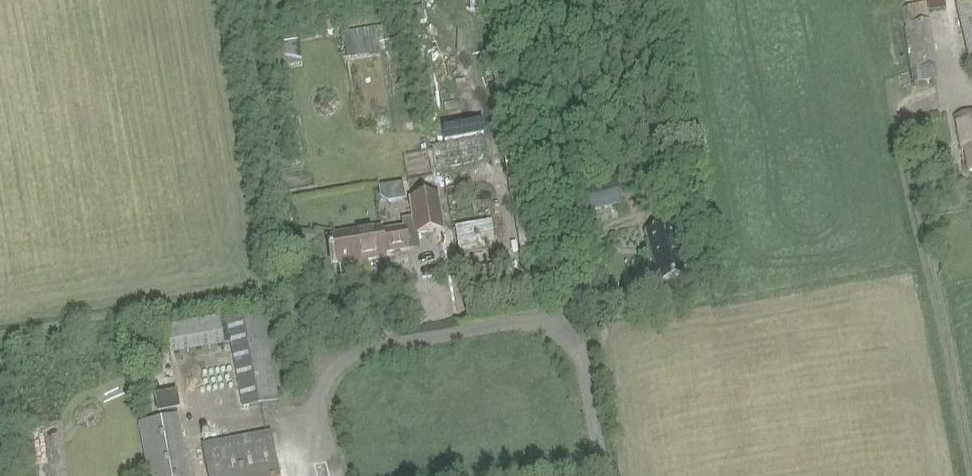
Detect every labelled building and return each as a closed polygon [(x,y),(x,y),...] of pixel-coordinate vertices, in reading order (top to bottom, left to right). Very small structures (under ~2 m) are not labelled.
[(956,5),(971,74),(971,1),(956,5)] [(925,6),(908,8),(910,25),(928,23),(925,6)] [(384,26),(345,27),(346,54),(385,53),(384,26)] [(957,117),(962,149),(965,149),(968,171),(971,171),(971,115),(957,117)] [(437,168),(489,162),(486,138),(434,145),(437,168)] [(575,183),(582,214),(621,205),(613,174),(575,183)] [(407,250),(407,249),(417,248),(416,235),(444,230),(438,194),(408,199),(411,221),(403,223),(404,228),(381,232),(381,228),(334,235),(335,238),(327,239),(330,263),(338,262),(339,265),(385,257),(385,254),(407,250)] [(556,216),(568,214),(565,200),(553,202),(556,216)] [(457,223),(460,253),(497,250),(494,220),(457,223)] [(646,231),(657,273),(660,272),(662,281),(684,275),(682,267),(684,266),(674,224),(646,231)] [(241,408),(278,401),(261,314),(225,321),(230,345),(241,408)] [(219,322),(218,316),(163,326),(169,356),(230,345),(225,321),(219,322)] [(151,375),(163,373),(160,360),(149,362),(151,375)] [(179,410),(176,392),(154,395),(158,414),(179,410)] [(136,423),(146,475),(188,475),(177,415),(136,423)] [(201,445),(207,475),(278,475),(270,432),(201,445)]
